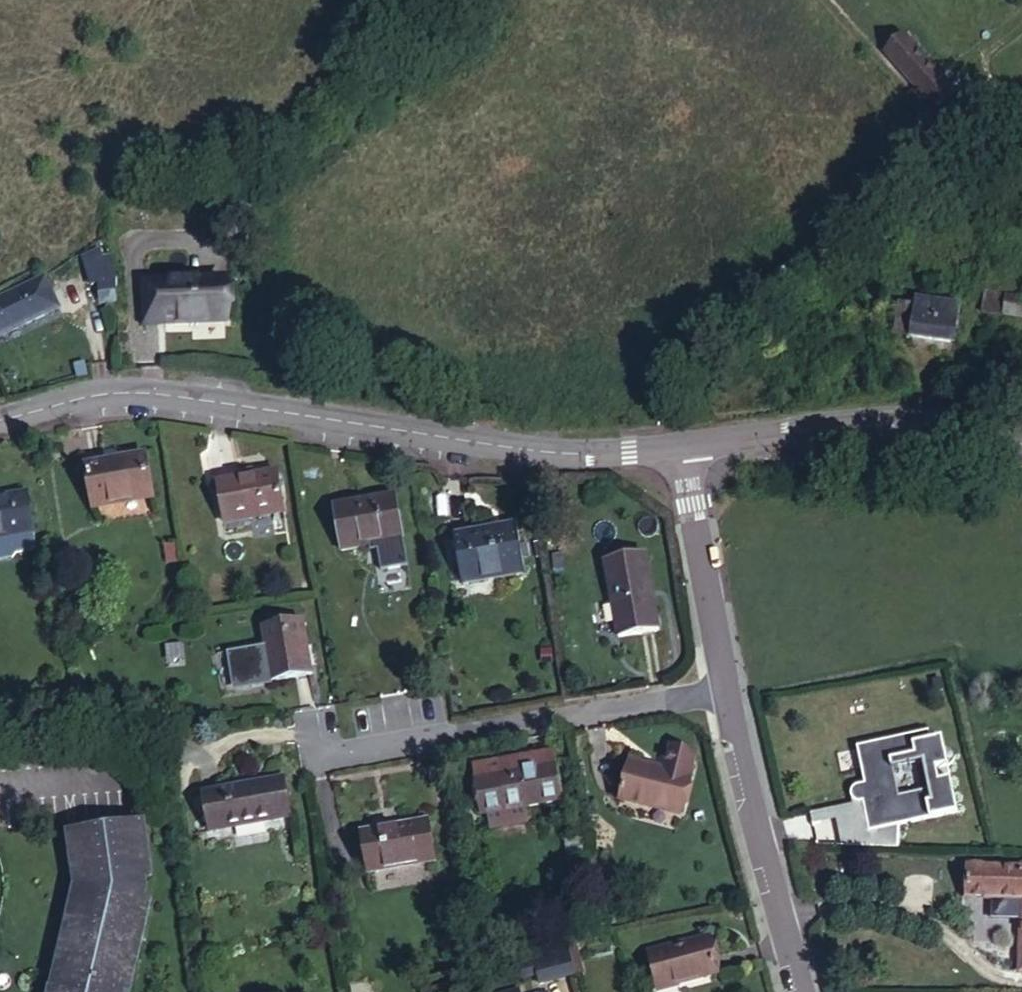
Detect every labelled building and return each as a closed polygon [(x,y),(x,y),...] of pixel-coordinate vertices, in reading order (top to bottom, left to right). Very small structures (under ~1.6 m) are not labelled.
[(895,62),(912,48),(902,37),(886,52),(895,62)] [(932,103),(948,88),(912,48),(895,62),(932,103)] [(85,266),(102,259),(98,250),(82,258),(85,266)] [(117,281),(115,281),(107,257),(102,259),(85,266),(91,285),(99,282),(100,302),(117,300),(117,281)] [(58,307),(44,278),(0,299),(0,335),(43,315),(43,314),(58,307)] [(225,322),(225,280),(161,282),(161,324),(225,322)] [(147,324),(161,324),(161,282),(145,283),(147,324)] [(1021,319),(1021,300),(984,294),(981,313),(1021,319)] [(896,335),(950,343),(952,325),(957,325),(960,306),(917,299),(916,306),(899,303),(894,334),(896,335)] [(493,421),(493,411),(475,410),(475,420),(493,421)] [(145,456),(86,466),(92,506),(152,496),(145,456)] [(224,523),(284,513),(277,472),(217,481),(224,523)] [(0,499),(0,539),(34,534),(28,495),(0,499)] [(396,496),(333,506),(340,550),(368,546),(368,541),(374,539),(379,571),(406,567),(396,496)] [(517,525),(453,536),(461,584),(524,574),(517,525)] [(36,547),(34,534),(0,539),(0,559),(11,558),(15,553),(32,551),(36,547)] [(618,637),(659,631),(646,554),(605,561),(618,637)] [(313,674),(302,622),(263,629),(266,648),(228,655),(230,663),(233,662),(238,689),(313,674)] [(928,732),(856,747),(864,784),(892,770),(923,764),(928,790),(898,797),(899,825),(957,813),(950,780),(938,782),(936,769),(950,766),(953,763),(954,761),(955,758),(954,754),(952,752),(949,750),(944,749),(942,739),(930,740),(928,732)] [(652,765),(629,760),(619,799),(679,815),(692,767),(685,765),(688,753),(671,748),(665,772),(652,768),(652,765)] [(486,814),(526,807),(561,800),(553,752),(533,755),(535,768),(476,778),(483,814),(486,814)] [(892,770),(864,784),(856,786),(854,787),(852,789),(850,791),(850,794),(850,798),(852,800),(854,802),(859,803),(862,803),(864,814),(872,848),(898,848),(899,825),(898,797),(892,770)] [(283,779),(202,793),(209,832),(290,817),(283,779)] [(489,833),(529,826),(526,807),(486,814),(489,833)] [(864,814),(835,820),(841,847),(872,848),(864,814)] [(428,822),(361,833),(368,873),(435,861),(428,822)] [(151,904),(144,902),(147,890),(145,877),(152,876),(144,823),(68,833),(75,886),(50,991),(129,991),(151,904)] [(984,868),(980,865),(974,865),(967,867),(966,897),(1021,900),(1021,869),(984,868)] [(677,948),(676,945),(648,952),(657,989),(717,974),(708,940),(677,948)] [(583,973),(575,942),(567,944),(567,945),(575,975),(583,973)] [(575,975),(567,945),(532,954),(518,961),(523,979),(537,976),(540,985),(575,975)]
